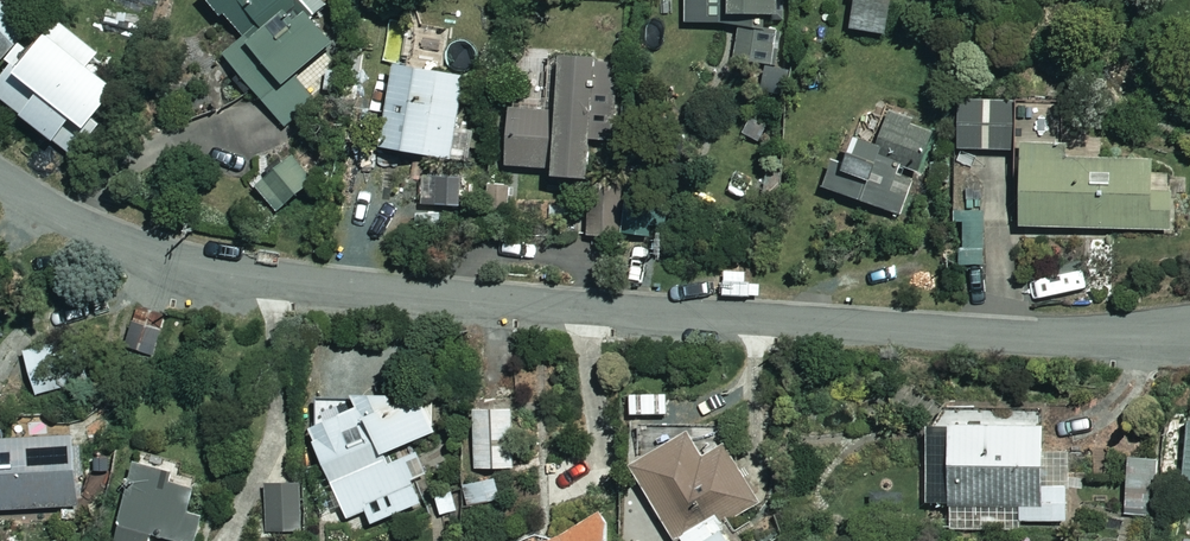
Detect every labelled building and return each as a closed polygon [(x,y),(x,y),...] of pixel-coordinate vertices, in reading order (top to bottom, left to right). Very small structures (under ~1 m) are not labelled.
[(22,21),(1,2),(3,0),(0,0),(0,50),(22,21)] [(239,34),(277,0),(210,0),(239,34)] [(294,0),(277,0),(239,34),(219,51),(284,126),(314,100),(298,81),(286,91),(276,78),(325,36),(305,12),(294,0)] [(305,12),(319,0),(294,0),(305,12)] [(770,5),(770,0),(681,0),(681,19),(728,19),(728,5),(770,5)] [(844,25),(880,29),(884,0),(847,0),(844,25)] [(0,50),(0,56),(5,60),(0,65),(0,95),(70,156),(89,134),(76,122),(111,82),(84,59),(94,48),(48,7),(30,28),(22,21),(0,50)] [(589,49),(552,47),(548,105),(504,102),(500,163),(581,168),(589,49)] [(462,71),(391,58),(375,141),(465,158),(470,130),(451,126),(462,71)] [(1012,95),(953,95),(953,146),(1011,146),(1012,95)] [(929,126),(884,108),(873,137),(847,127),(835,161),(829,159),(820,182),(897,211),(929,126)] [(313,171),(289,145),(253,179),(277,205),(313,171)] [(1168,187),(1144,186),(1145,152),(1016,148),(1014,222),(1166,227),(1168,187)] [(378,448),(430,427),(414,386),(390,396),(385,385),(303,419),(343,518),(364,509),(369,522),(418,502),(408,478),(424,472),(414,448),(383,460),(378,448)] [(663,388),(625,391),(626,412),(664,410),(663,388)] [(513,403),(473,403),(472,466),(512,466),(513,403)] [(1036,411),(922,414),(925,502),(946,501),(947,529),(1013,527),(1013,520),(1065,519),(1063,447),(1037,447),(1036,411)] [(680,427),(626,460),(676,540),(738,540),(727,522),(757,503),(719,441),(697,454),(680,427)] [(70,428),(0,433),(0,507),(75,503),(70,428)] [(1151,457),(1125,456),(1123,515),(1148,516),(1151,457)] [(125,459),(111,540),(153,540),(153,535),(188,540),(193,540),(198,508),(183,506),(189,470),(125,459)] [(298,480),(263,484),(268,533),(303,530),(298,480)] [(594,512),(525,540),(606,540),(594,512)]
